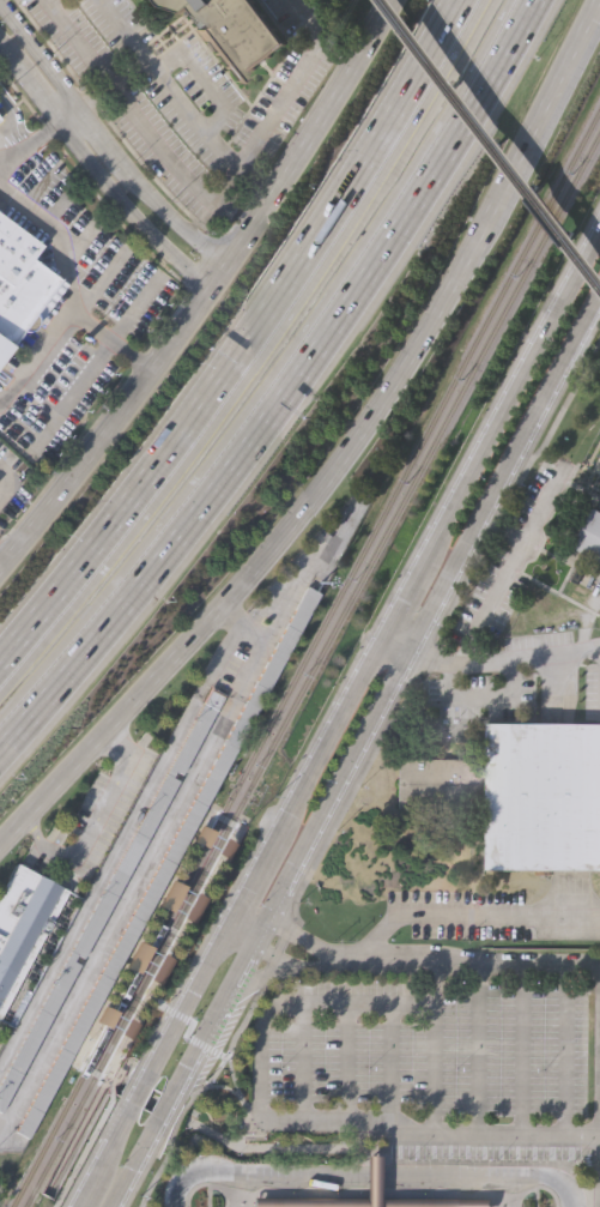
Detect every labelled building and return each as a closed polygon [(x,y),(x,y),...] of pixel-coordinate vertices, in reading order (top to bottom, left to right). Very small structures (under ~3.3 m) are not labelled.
[(164,4),(161,0),(258,0),(289,40),(240,78),(198,26),(206,22),(194,4),(186,10),(164,4)] [(8,346),(0,340),(0,211),(41,242),(32,254),(61,276),(35,310),(36,314),(36,319),(34,325),(29,328),(25,330),(22,328),(8,346)] [(8,346),(0,358),(0,340),(8,346)] [(596,508),(599,510),(599,558),(576,545),(596,508)] [(307,584),(320,591),(30,1135),(17,1128),(307,584)] [(2,1110),(0,1109),(0,1082),(211,687),(224,694),(182,772),(176,768),(172,774),(178,778),(85,955),(78,952),(74,959),(80,962),(2,1110)] [(489,722),(599,722),(599,866),(489,865),(490,805),(399,805),(399,756),(489,756),(489,722)] [(227,860),(235,845),(222,839),(214,854),(227,860)] [(12,1027),(0,1021),(0,897),(18,863),(81,898),(12,1027)] [(195,924),(206,899),(170,883),(159,908),(195,924)] [(131,1043),(156,989),(160,990),(173,961),(139,945),(111,1006),(107,1004),(98,1025),(104,1027),(98,1040),(113,1047),(118,1037),(131,1043)] [(380,1155),(380,1206),(366,1206),(366,1155),(380,1155)] [(250,1206),(489,1206),(489,1201),(250,1199),(250,1206)]
